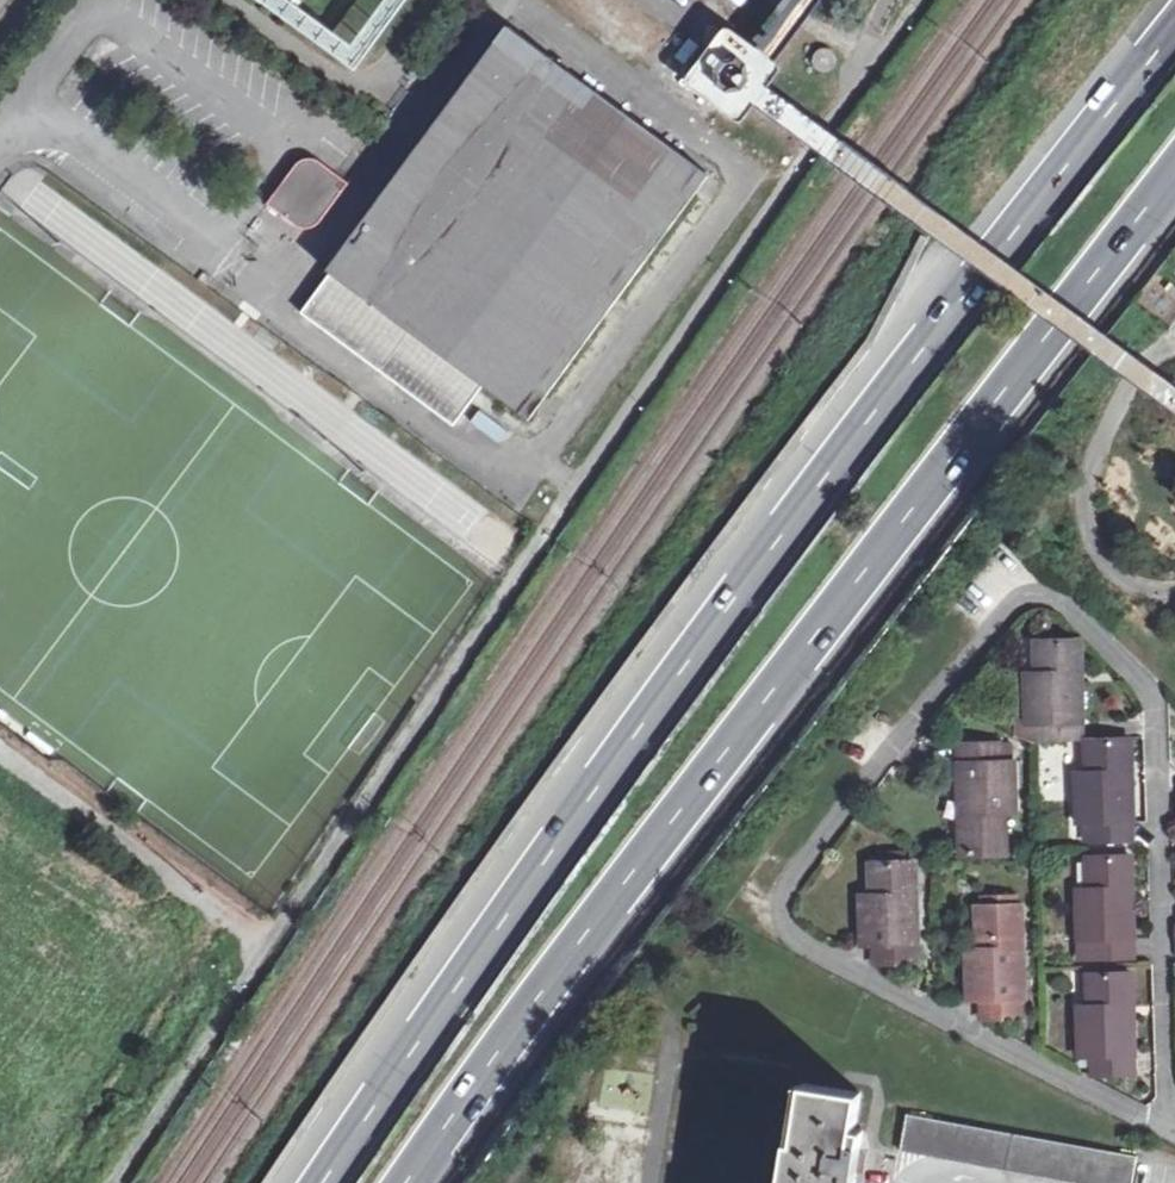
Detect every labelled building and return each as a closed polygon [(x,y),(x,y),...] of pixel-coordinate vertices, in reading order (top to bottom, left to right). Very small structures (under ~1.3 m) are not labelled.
[(301,17),(314,0),(277,0),(301,17)] [(507,35),(301,315),(449,423),(454,426),(485,387),(527,420),(705,176),(507,35)] [(834,55),(827,50),(819,52),(815,59),(817,67),(824,71),(832,69),(836,62),(834,55)] [(328,221),(348,185),(325,164),(310,162),(296,171),(269,209),(298,228),(316,232),(328,221)] [(502,443),(511,430),(480,408),(471,421),(502,443)] [(1082,670),(1081,639),(1038,639),(1039,672),(1027,673),(1028,721),(1039,721),(1040,739),(1082,738),(1082,720),(1074,720),(1073,711),(1073,671),(1082,670)] [(1088,838),(1132,837),(1132,819),(1122,818),(1121,813),(1121,770),(1132,768),(1130,737),(1087,739),(1088,770),(1077,770),(1077,820),(1088,820),(1088,838)] [(962,811),(963,852),(1007,851),(1006,809),(1016,809),(1016,759),(1005,759),(1005,740),(961,743),(961,761),(972,761),(973,799),(974,810),(962,811)] [(1089,955),(1133,953),(1133,935),(1123,935),(1123,926),(1123,887),(1132,886),(1132,855),(1089,856),(1088,885),(1077,886),(1077,937),(1088,937),(1089,955)] [(911,860),(867,861),(869,891),(857,893),(860,942),(871,942),(871,962),(914,961),(913,942),(902,942),(902,927),(901,892),(913,891),(911,860)] [(1019,947),(1018,904),(975,905),(977,947),(967,949),(967,997),(978,997),(978,1014),(1021,1013),(1021,996),(1010,995),(1010,981),(1009,948),(1019,947)] [(1091,1072),(1133,1072),(1133,1052),(1122,1051),(1122,1038),(1122,1003),(1132,1002),(1132,972),(1089,973),(1090,1002),(1078,1003),(1078,1052),(1089,1053),(1091,1072)] [(848,1173),(853,1140),(860,1096),(804,1084),(794,1144),(790,1144),(784,1182),(846,1182),(848,1173)] [(1088,1182),(1133,1182),(1138,1157),(907,1117),(903,1150),(1088,1182)]
